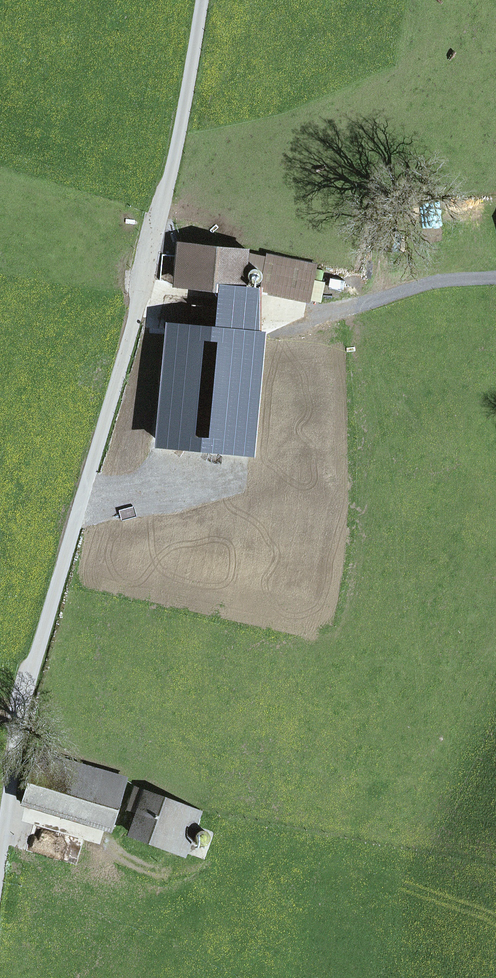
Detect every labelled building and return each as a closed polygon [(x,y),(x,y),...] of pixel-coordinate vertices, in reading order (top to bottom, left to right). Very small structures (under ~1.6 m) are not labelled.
[(184,243),(179,282),(243,287),(247,249),(184,243)] [(268,257),(261,291),(307,300),(314,267),(268,257)] [(252,282),(257,283),(261,281),(263,277),(263,272),(260,269),(255,268),(251,270),(249,274),(249,278),(252,282)] [(39,754),(25,801),(109,827),(123,779),(39,754)] [(139,813),(132,834),(187,851),(200,810),(134,788),(127,809),(139,813)]
